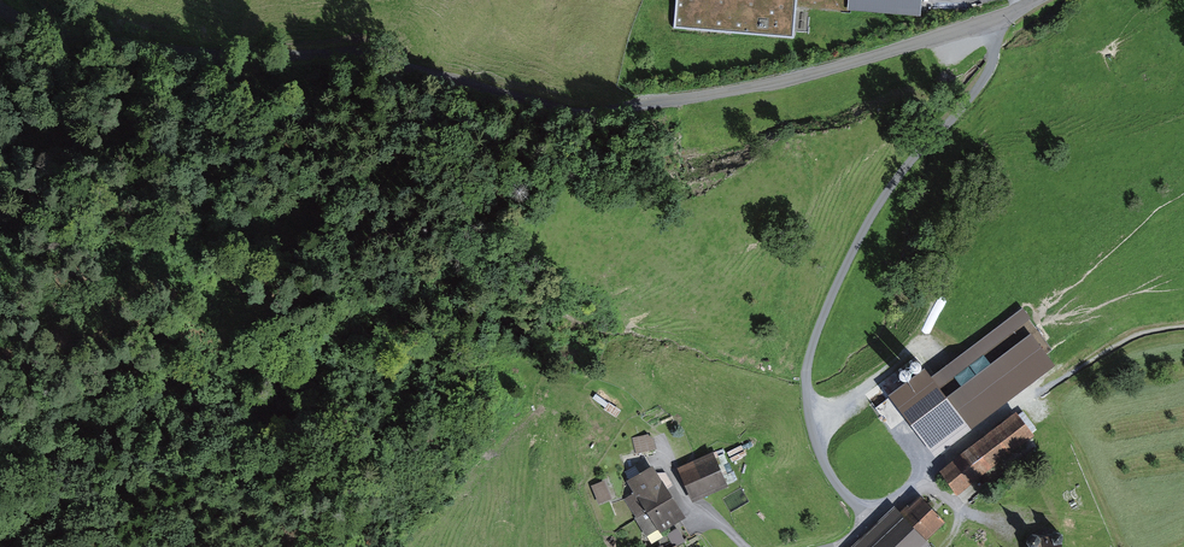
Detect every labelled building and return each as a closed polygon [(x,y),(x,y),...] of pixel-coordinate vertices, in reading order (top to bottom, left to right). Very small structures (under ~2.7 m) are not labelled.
[(676,26),(797,39),(801,0),(678,0),(676,26)] [(847,9),(920,16),(920,8),(921,0),(848,0),(847,9)] [(1036,317),(1028,306),(938,373),(946,383),(1036,317)] [(1057,362),(1034,331),(952,394),(976,424),(1057,362)] [(927,366),(927,364),(927,362),(926,360),(925,359),(923,358),(921,358),(919,358),(917,359),(916,361),(916,362),(915,364),(916,366),(917,368),(918,369),(920,369),(922,370),(924,369),(926,368),(927,366)] [(917,373),(917,370),(916,369),(915,367),(913,366),(911,366),(909,366),(908,367),(906,368),(905,370),(905,371),(905,373),(906,375),(908,376),(909,377),(911,377),(913,377),(915,376),(916,374),(917,373)] [(967,421),(929,368),(895,393),(933,445),(967,421)] [(1019,411),(942,471),(961,495),(1038,435),(1019,411)] [(654,434),(636,434),(637,454),(655,454),(654,434)] [(727,485),(712,452),(678,467),(693,500),(727,485)] [(685,516),(651,462),(628,476),(637,491),(626,498),(635,511),(646,504),(662,531),(685,516)] [(616,497),(608,480),(590,488),(597,506),(616,497)] [(920,491),(901,510),(894,503),(852,546),(927,546),(934,539),(927,533),(944,515),(920,491)] [(677,526),(668,533),(677,545),(686,538),(677,526)] [(1063,540),(1064,540),(1065,538),(1065,536),(1064,534),(1063,532),(1061,531),(1059,531),(1057,531),(1055,532),(1054,533),(1053,534),(1040,537),(1040,536),(1039,534),(1037,533),(1034,533),(1032,533),(1030,534),(1029,536),(1028,538),(1027,540),(1028,542),(1029,544),(1031,545),(1033,546),(1034,546),(1065,546),(1063,540)]
